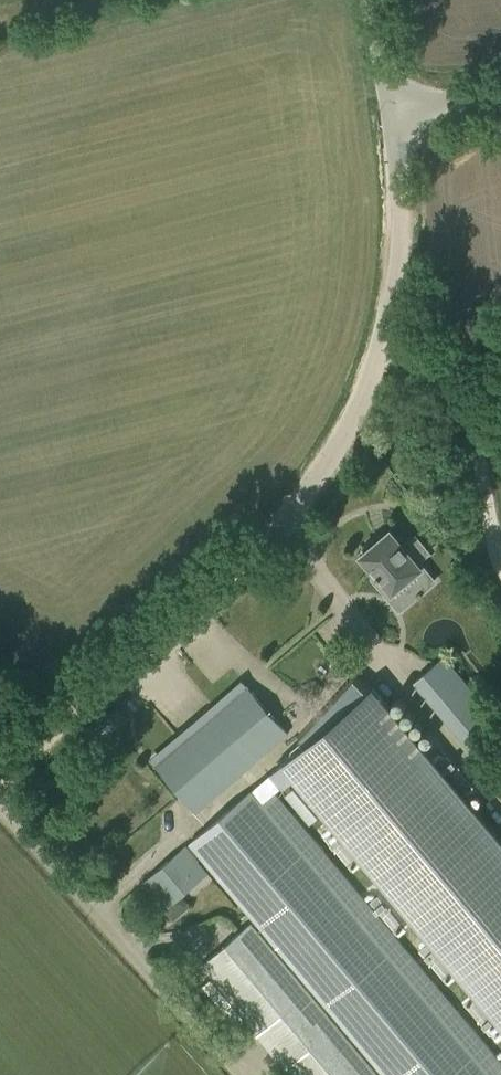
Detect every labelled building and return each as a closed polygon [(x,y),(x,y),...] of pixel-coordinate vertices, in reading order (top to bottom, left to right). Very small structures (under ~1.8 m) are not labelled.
[(417,561),(428,551),(415,535),(404,545),(390,528),(376,540),(374,537),(362,547),(365,549),(360,553),(377,573),(373,577),(388,595),(422,567),(417,561)] [(473,751),(500,727),(500,722),(444,656),(414,682),(473,751)] [(252,789),(262,800),(263,801),(275,791),(292,776),(500,1025),(500,838),(373,686),(373,687),(355,670),(296,735),(304,745),(272,771),(273,772),(252,789)] [(195,811),(287,733),(247,686),(155,764),(195,811)] [(189,842),(385,1074),(500,1074),(500,1062),(275,791),(263,801),(262,800),(252,789),(252,788),(189,842)] [(142,883),(156,899),(173,919),(190,904),(181,894),(207,872),(185,846),(142,883)] [(294,1074),(377,1074),(250,922),(201,963),(294,1074)]
